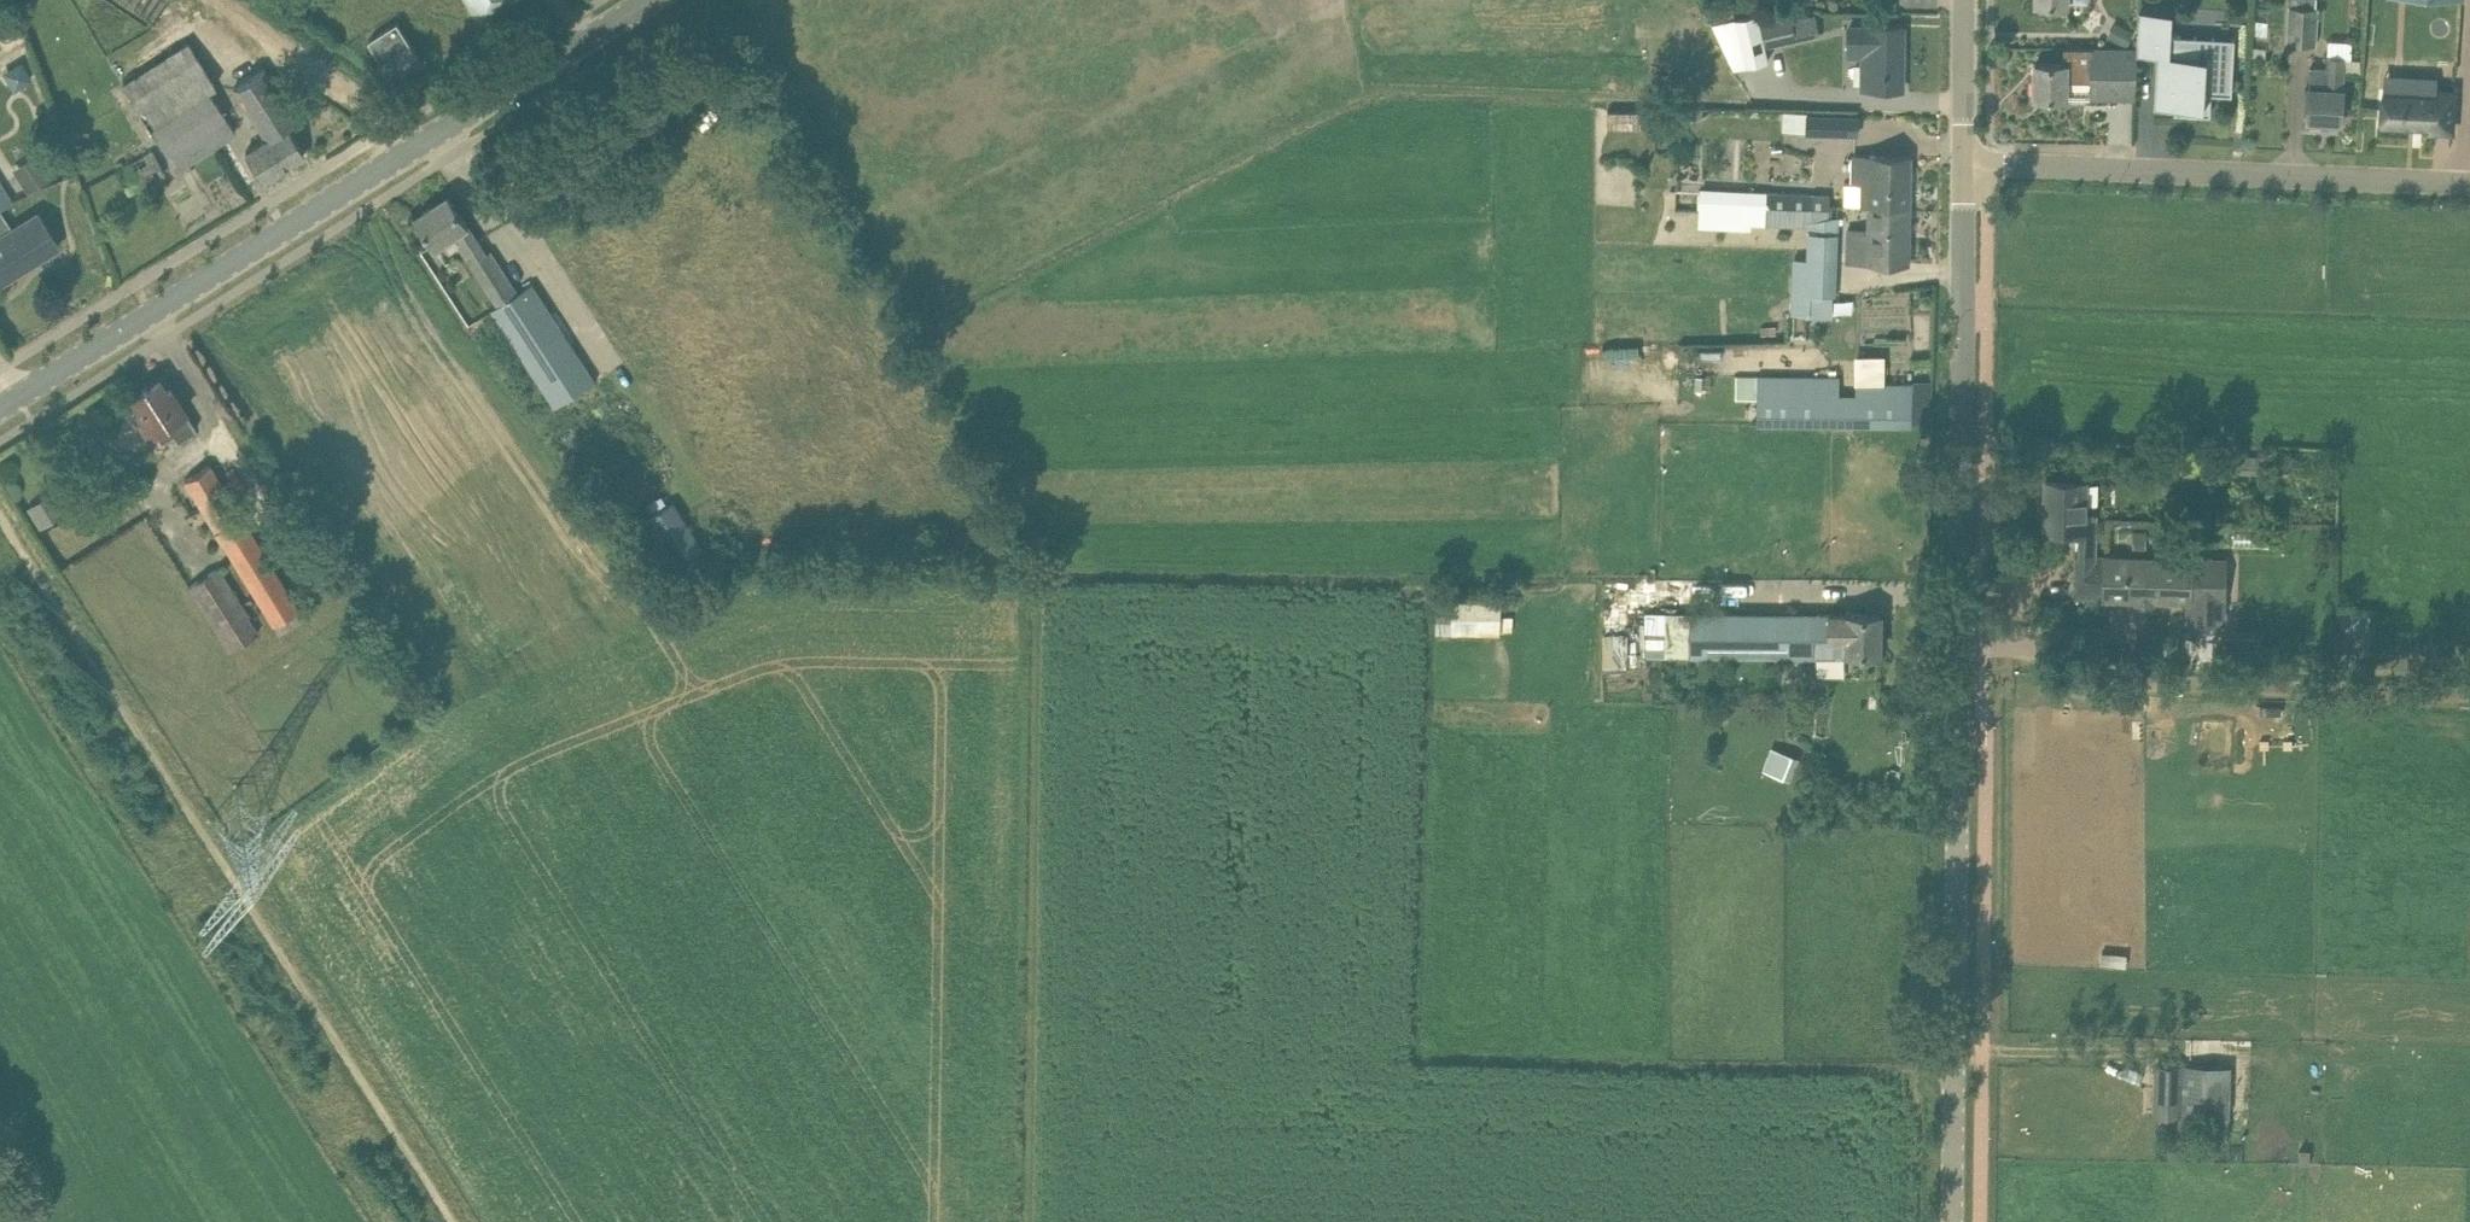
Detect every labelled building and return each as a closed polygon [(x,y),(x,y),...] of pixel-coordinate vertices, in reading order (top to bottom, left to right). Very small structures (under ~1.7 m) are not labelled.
[(482,23),(519,0),(467,0),(482,23)] [(2319,43),(2322,3),(2318,3),(2319,0),(2298,0),(2298,1),(2292,1),(2290,41),(2319,43)] [(2141,11),(2140,41),(2160,42),(2157,82),(2178,83),(2176,111),(2211,113),(2212,92),(2232,93),(2233,68),(2213,67),(2214,45),(2181,43),(2182,35),(2171,34),(2172,12),(2141,11)] [(1759,12),(1736,17),(1747,64),(1770,59),(1767,46),(1762,22),(1759,12)] [(1792,14),(1763,21),(1769,45),(1797,37),(1792,14)] [(2109,34),(2128,45),(2137,30),(2118,19),(2109,34)] [(371,39),(396,79),(424,61),(399,21),(371,39)] [(1904,26),(1850,26),(1850,58),(1860,58),(1859,88),(1903,88),(1904,26)] [(217,84),(189,41),(124,82),(177,167),(236,130),(211,90),(213,89),(211,88),(217,84)] [(2092,97),(2137,98),(2137,73),(2138,48),(2065,47),(2065,62),(2036,62),(2036,97),(2068,97),(2068,79),(2092,80),(2092,97)] [(2343,88),(2344,68),(2311,66),(2308,118),(2343,120),(2345,88),(2343,88)] [(245,80),(233,88),(265,140),(246,151),(251,159),(264,179),(305,154),(299,144),(288,126),(298,119),(266,67),(245,80)] [(2386,73),(2383,122),(2430,125),(2430,127),(2454,129),(2456,89),(2437,88),(2438,76),(2386,73)] [(1808,130),(1808,131),(1861,133),(1861,114),(1789,111),(1788,129),(1808,130)] [(119,167),(131,189),(165,171),(154,149),(119,167)] [(36,153),(12,168),(28,192),(51,177),(36,153)] [(1845,183),(1845,204),(1869,204),(1912,205),(1913,155),(1855,154),(1854,183),(1845,183)] [(59,244),(39,212),(14,227),(2,207),(13,200),(0,180),(0,282),(59,244)] [(1702,188),(1700,225),(1750,228),(1750,221),(1812,225),(1812,222),(1814,222),(1815,191),(1749,188),(1749,190),(1702,188)] [(461,242),(501,304),(518,293),(491,251),(488,253),(450,194),(418,215),(437,246),(459,232),(464,240),(461,242)] [(1912,205),(1869,204),(1868,227),(1849,226),(1848,261),(1911,262),(1912,205)] [(1795,256),(1792,312),(1810,313),(1810,316),(1833,317),(1838,216),(1814,222),(1812,222),(1812,225),(1810,254),(1806,253),(1806,257),(1795,256)] [(501,304),(493,309),(542,386),(550,381),(563,402),(595,381),(533,284),(518,293),(501,304)] [(143,410),(134,416),(147,435),(155,430),(161,439),(173,431),(178,439),(197,427),(171,387),(167,390),(159,378),(133,395),(143,410)] [(1759,399),(1759,423),(1914,425),(1914,401),(1916,401),(1916,382),(1915,382),(1887,382),(1857,382),(1857,400),(1839,400),(1759,399)] [(88,408),(73,418),(84,434),(99,424),(88,408)] [(2235,453),(2234,470),(2260,471),(2260,454),(2235,453)] [(188,483),(277,628),(304,611),(214,466),(188,483)] [(2076,596),(2105,596),(2106,554),(2097,553),(2098,514),(2084,514),(2085,481),(2048,480),(2047,529),(2081,530),(2080,555),(2077,554),(2076,596)] [(46,493),(26,504),(38,525),(58,514),(46,493)] [(641,522),(676,578),(708,558),(672,502),(641,522)] [(2228,557),(2106,554),(2105,596),(2138,597),(2138,600),(2154,601),(2154,598),(2188,599),(2188,619),(2226,620),(2228,557)] [(193,585),(234,650),(263,632),(222,566),(193,585)] [(1453,632),(1502,633),(1503,600),(1453,599),(1453,632)] [(1693,613),(1692,653),(1848,655),(1848,651),(1881,651),(1882,613),(1693,611),(1693,613)] [(1646,612),(1646,653),(1692,653),(1693,613),(1646,612)] [(2260,634),(2222,633),(2221,655),(2260,655),(2260,634)] [(2134,636),(2133,656),(2146,657),(2147,636),(2134,636)] [(1768,762),(1790,782),(1806,765),(1784,744),(1768,762)] [(2181,1117),(2212,1117),(2214,1066),(2182,1065),(2158,1064),(2157,1112),(2181,1113),(2181,1117)]
